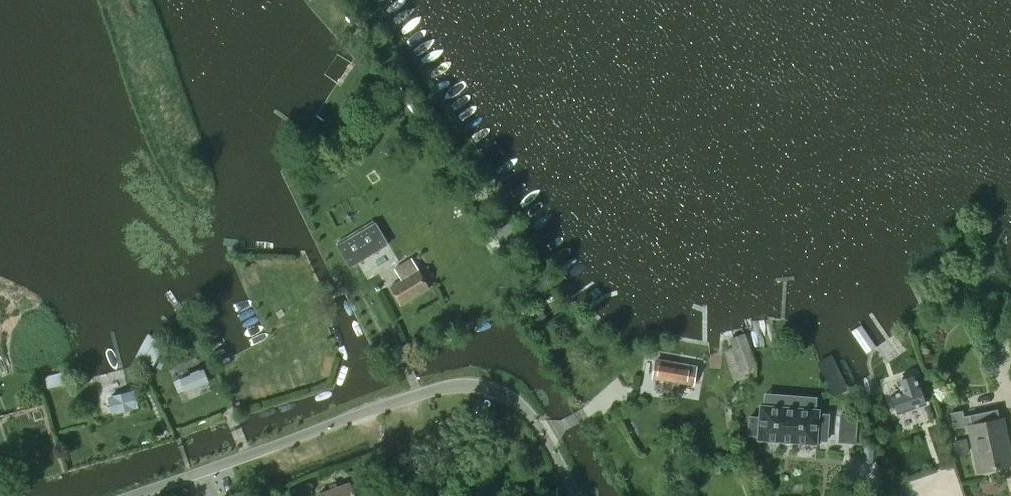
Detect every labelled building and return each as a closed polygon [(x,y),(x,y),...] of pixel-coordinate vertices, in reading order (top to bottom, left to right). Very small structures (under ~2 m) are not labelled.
[(350,267),(388,244),(375,223),(337,246),(350,267)] [(402,280),(390,287),(400,305),(429,287),(418,270),(411,259),(395,269),(402,280)] [(738,373),(753,367),(742,333),(726,339),(738,373)] [(148,335),(136,357),(154,367),(166,345),(148,335)] [(661,391),(670,393),(674,363),(656,361),(653,377),(663,379),(661,391)] [(693,366),(674,363),(670,393),(677,394),(679,382),(690,383),(693,366)] [(202,368),(181,377),(187,391),(208,382),(202,368)] [(79,369),(66,372),(44,377),(47,389),(70,384),(82,381),(79,369)] [(902,392),(890,396),(895,413),(923,404),(914,376),(898,381),(902,392)] [(132,391),(109,397),(113,413),(136,407),(132,391)] [(750,416),(748,436),(758,437),(758,440),(816,444),(817,440),(826,441),(828,414),(820,413),(820,409),(760,404),(759,416),(750,416)] [(979,472),(1010,465),(1010,464),(1001,418),(999,419),(997,409),(962,416),(961,411),(949,413),(952,429),(970,425),(979,472)] [(841,413),(839,442),(854,443),(856,414),(841,413)] [(966,438),(954,441),(956,454),(969,451),(966,438)] [(319,494),(320,495),(354,495),(353,494),(355,493),(354,491),(352,491),(349,483),(319,494)]
